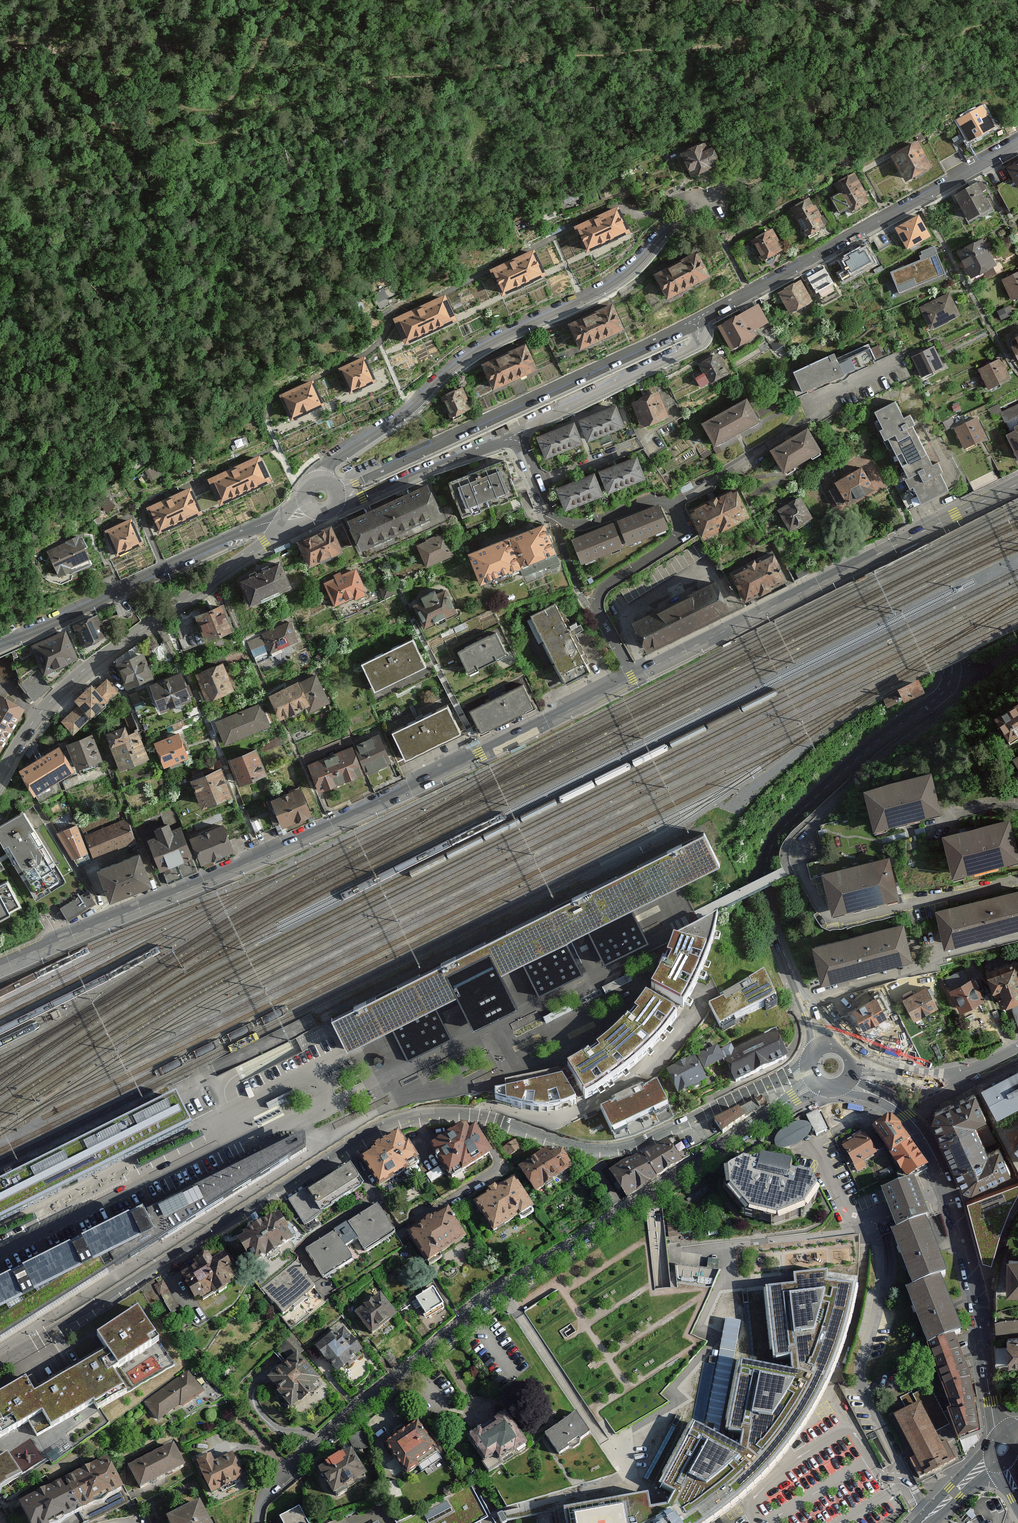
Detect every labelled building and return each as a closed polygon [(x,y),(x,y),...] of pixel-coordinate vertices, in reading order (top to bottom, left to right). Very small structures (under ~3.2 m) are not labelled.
[(959,122),(973,147),(999,132),(984,107),(959,122)] [(895,159),(910,186),(937,171),(922,144),(895,159)] [(708,146),(683,154),(692,179),(716,171),(708,146)] [(1009,170),(1017,188),(1017,165),(1009,170)] [(833,186),(849,218),(873,206),(857,174),(833,186)] [(984,184),(957,198),(971,225),(998,211),(984,184)] [(792,212),(808,242),(831,229),(815,199),(792,212)] [(618,212),(579,230),(587,249),(627,231),(618,212)] [(923,217),(898,230),(910,254),(936,241),(923,217)] [(773,231),(754,243),(767,264),(787,252),(773,231)] [(987,241),(959,256),(974,284),(1002,269),(987,241)] [(839,276),(846,289),(883,269),(870,245),(841,261),(846,271),(839,276)] [(899,293),(946,274),(934,246),(921,252),(922,254),(920,255),(921,260),(891,272),(899,293)] [(533,255),(495,273),(504,292),(542,274),(533,255)] [(699,255),(657,278),(670,303),(712,281),(699,255)] [(825,297),(843,289),(832,265),(814,273),(825,297)] [(1003,282),(1014,305),(1017,303),(1017,275),(1003,282)] [(805,282),(778,295),(790,320),(817,307),(805,282)] [(950,293),(921,307),(934,334),(963,319),(950,293)] [(397,321),(406,341),(454,319),(445,299),(397,321)] [(614,307),(569,325),(581,353),(625,334),(614,307)] [(760,307),(719,328),(732,353),(773,332),(760,307)] [(527,346),(482,367),(495,394),(539,374),(527,346)] [(936,348),(913,358),(924,382),(947,372),(936,348)] [(721,356),(700,365),(710,388),(731,379),(721,356)] [(839,357),(797,375),(807,399),(849,381),(839,357)] [(364,360),(344,369),(354,389),(374,380),(364,360)] [(1005,361),(981,372),(991,393),(1015,382),(1005,361)] [(294,391),(282,396),(292,419),(322,406),(311,383),(300,388),(294,391)] [(463,390),(441,400),(451,423),(473,414),(463,390)] [(661,390),(631,399),(640,427),(669,418),(661,390)] [(746,395),(701,420),(715,445),(760,420),(746,395)] [(903,396),(874,410),(920,504),(949,490),(903,396)] [(1004,408),(1001,402),(991,406),(996,416),(1003,413),(1006,420),(1017,414),(1017,402),(1004,408)] [(577,425),(586,447),(627,431),(619,409),(577,425)] [(976,417),(953,427),(963,448),(985,438),(976,417)] [(519,418),(507,424),(511,434),(523,428),(519,418)] [(577,425),(536,441),(545,464),(586,447),(577,425)] [(807,430),(772,451),(785,472),(820,451),(807,430)] [(1006,438),(1017,461),(1017,432),(1006,438)] [(638,454),(599,468),(607,491),(646,478),(638,454)] [(257,458),(210,478),(221,502),(267,482),(257,458)] [(506,466),(451,488),(465,524),(521,502),(506,466)] [(861,467),(833,483),(846,507),(874,491),(861,467)] [(596,471),(556,485),(564,508),(604,494),(596,471)] [(371,511),(349,522),(361,548),(439,511),(427,485),(409,493),(371,511)] [(188,490),(149,509),(159,530),(198,511),(188,490)] [(740,493),(692,516),(706,544),(754,521),(740,493)] [(802,498),(779,511),(791,534),(814,521),(802,498)] [(619,524),(629,549),(671,532),(662,508),(619,524)] [(130,520),(109,529),(118,551),(139,542),(130,520)] [(512,542),(525,576),(560,564),(548,526),(512,542)] [(615,527),(573,542),(584,570),(625,555),(615,527)] [(332,529),(296,544),(309,574),(345,558),(332,529)] [(80,534),(47,550),(59,576),(92,563),(80,534)] [(445,536),(417,548),(427,573),(456,560),(445,536)] [(512,542),(470,557),(483,591),(525,576),(512,542)] [(771,554),(728,574),(742,603),(785,584),(771,554)] [(276,563),(240,578),(249,601),(284,585),(276,563)] [(358,570),(325,585),(336,611),(370,596),(358,570)] [(681,602),(693,627),(731,609),(719,584),(681,602)] [(449,594),(415,609),(426,632),(459,617),(449,594)] [(636,625),(648,650),(693,627),(681,602),(636,625)] [(555,603),(527,618),(563,685),(590,671),(555,603)] [(220,607),(196,616),(205,639),(229,629),(220,607)] [(95,618),(75,627),(82,642),(101,633),(95,618)] [(292,623),(249,642),(258,661),(301,643),(292,623)] [(457,648),(469,673),(507,655),(495,630),(457,648)] [(64,633),(33,648),(44,671),(75,657),(64,633)] [(361,662),(374,689),(425,665),(412,638),(361,662)] [(17,671),(9,654),(0,658),(0,679),(17,671)] [(143,656),(120,665),(128,686),(151,677),(143,656)] [(228,663),(199,675),(211,704),(240,692),(228,663)] [(37,671),(21,686),(33,698),(49,683),(37,671)] [(317,672),(271,694),(284,720),(330,698),(317,672)] [(179,675),(156,684),(165,705),(187,696),(179,675)] [(542,705),(530,681),(497,698),(508,721),(542,705)] [(120,695),(108,682),(97,692),(93,688),(76,704),(81,709),(64,724),(77,736),(93,720),(96,722),(111,707),(109,705),(120,695)] [(22,706),(3,695),(0,700),(0,743),(22,706)] [(497,698),(469,711),(480,734),(508,721),(497,698)] [(392,730),(406,758),(462,730),(447,702),(392,730)] [(256,705),(214,721),(223,742),(264,726),(256,705)] [(1011,746),(1017,742),(1017,711),(999,721),(1011,746)] [(134,724),(109,733),(120,766),(146,757),(134,724)] [(180,731),(155,741),(165,767),(190,757),(180,731)] [(367,771),(368,771),(396,759),(385,734),(357,747),(367,771)] [(95,736),(70,745),(80,773),(105,763),(95,736)] [(357,747),(311,767),(321,791),(367,771),(357,747)] [(60,748),(23,769),(37,792),(73,771),(60,748)] [(256,748),(230,759),(240,783),(266,772),(256,748)] [(220,770),(195,779),(205,804),(229,794),(220,770)] [(930,774),(867,789),(875,824),(938,809),(930,774)] [(301,787),(273,798),(284,824),(312,812),(301,787)] [(0,831),(0,841),(37,902),(69,884),(32,823),(27,815),(0,831)] [(1008,819),(945,835),(955,872),(968,869),(1004,860),(1017,857),(1008,819)] [(88,836),(97,860),(138,844),(129,820),(88,836)] [(228,826),(194,839),(206,870),(240,856),(228,826)] [(78,827),(60,836),(77,869),(95,860),(78,827)] [(186,828),(151,842),(168,884),(202,871),(186,828)] [(488,938),(327,1017),(336,1034),(342,1047),(347,1050),(348,1046),(356,1042),(388,1027),(403,1060),(447,1038),(432,1006),(456,995),(481,982),(502,971),(522,961),(538,996),(585,973),(567,938),(588,929),(604,962),(649,940),(634,907),(680,884),(720,861),(705,830),(488,938)] [(144,854),(100,872),(114,906),(158,888),(144,854)] [(884,897),(898,894),(888,857),(824,873),(833,910),(847,906),(884,897)] [(812,875),(820,875),(821,860),(813,860),(812,875)] [(22,902),(8,876),(0,881),(0,914),(22,902)] [(60,907),(69,923),(101,905),(92,889),(60,907)] [(937,911),(945,942),(1017,924),(1017,891),(937,911)] [(675,938),(652,988),(685,1007),(699,978),(714,939),(718,915),(675,938)] [(902,924),(814,946),(822,977),(830,975),(902,957),(910,955),(902,924)] [(989,974),(1001,1004),(1010,1001),(1017,1021),(1017,971),(1015,964),(989,974)] [(791,1010),(775,976),(712,1004),(728,1038),(791,1010)] [(951,990),(961,1009),(983,998),(973,979),(951,990)] [(927,986),(904,998),(914,1017),(937,1005),(927,986)] [(583,1056),(568,1065),(585,1098),(612,1083),(638,1063),(656,1044),(678,1017),(646,995),(634,1010),(638,1013),(631,1020),(628,1018),(613,1033),(597,1046),(600,1051),(586,1060),(583,1056)] [(878,999),(853,1013),(866,1037),(892,1023),(878,999)] [(829,1003),(833,1016),(841,1013),(837,1001),(829,1003)] [(732,1045),(720,1051),(725,1059),(735,1082),(788,1058),(776,1033),(735,1052),(732,1045)] [(717,1045),(696,1055),(704,1069),(725,1059),(720,1051),(717,1045)] [(695,1058),(667,1071),(678,1095),(706,1083),(695,1058)] [(981,1089),(997,1119),(1017,1108),(1017,1070),(981,1089)] [(495,1101),(506,1103),(519,1107),(533,1110),(548,1112),(561,1108),(567,1107),(576,1103),(561,1077),(495,1091),(495,1101)] [(657,1082),(601,1108),(615,1139),(639,1134),(674,1117),(657,1082)] [(950,1163),(985,1146),(975,1124),(987,1118),(972,1088),(931,1107),(928,1119),(950,1163)] [(292,1089),(266,1102),(269,1108),(283,1101),(296,1095),(292,1089)] [(192,1125),(176,1094),(0,1181),(0,1221),(192,1125)] [(759,1103),(716,1120),(728,1136),(765,1112),(759,1103)] [(806,1116),(816,1137),(829,1131),(819,1110),(806,1116)] [(890,1116),(872,1129),(891,1156),(912,1142),(890,1116)] [(800,1147),(808,1138),(810,1125),(799,1121),(786,1124),(777,1133),(775,1144),(787,1150),(800,1147)] [(430,1147),(451,1178),(492,1153),(476,1126),(470,1131),(464,1126),(430,1147)] [(860,1172),(887,1156),(872,1130),(844,1146),(860,1172)] [(362,1157),(380,1187),(418,1163),(400,1134),(362,1157)] [(0,1287),(0,1342),(108,1275),(306,1149),(304,1137),(90,1243),(0,1287)] [(1010,1174),(995,1141),(985,1146),(950,1163),(962,1189),(971,1192),(1010,1174)] [(912,1142),(891,1156),(908,1179),(914,1175),(928,1166),(912,1142)] [(689,1166),(672,1143),(648,1160),(665,1183),(689,1166)] [(549,1155),(525,1173),(543,1199),(577,1176),(568,1158),(549,1155)] [(635,1204),(665,1183),(648,1160),(645,1156),(616,1176),(635,1204)] [(757,1165),(744,1163),(729,1172),(726,1190),(744,1213),(775,1223),(803,1215),(817,1197),(812,1180),(792,1176),(793,1167),(762,1159),(757,1165)] [(288,1201),(304,1226),(365,1189),(351,1166),(288,1201)] [(914,1179),(881,1192),(897,1232),(926,1220),(930,1219),(914,1179)] [(517,1185),(481,1208),(502,1241),(538,1218),(517,1185)] [(996,1193),(965,1201),(982,1259),(996,1258),(1005,1225),(996,1193)] [(305,1251),(323,1278),(395,1234),(377,1205),(305,1251)] [(447,1210),(411,1232),(431,1264),(467,1241),(447,1210)] [(238,1239),(257,1265),(294,1242),(278,1216),(238,1239)] [(897,1232),(891,1234),(912,1289),(940,1279),(947,1276),(926,1220),(897,1232)] [(180,1276),(195,1300),(214,1296),(232,1285),(236,1279),(220,1252),(211,1259),(208,1253),(194,1263),(196,1267),(180,1276)] [(1017,1294),(1017,1258),(1006,1257),(1005,1293),(1017,1294)] [(294,1261),(261,1288),(283,1315),(315,1288),(294,1261)] [(681,1280),(714,1280),(713,1265),(671,1265),(671,1285),(681,1285),(681,1280)] [(828,1273),(793,1277),(795,1287),(766,1290),(773,1361),(790,1360),(792,1374),(739,1363),(725,1434),(741,1437),(739,1450),(692,1425),(659,1488),(673,1496),(667,1507),(651,1510),(648,1495),(564,1510),(565,1522),(712,1522),(715,1520),(737,1505),(778,1463),(806,1426),(828,1385),(839,1359),(848,1331),(854,1306),(858,1282),(827,1278),(828,1273)] [(961,1334),(940,1279),(912,1289),(907,1291),(927,1347),(954,1337),(961,1334)] [(415,1300),(425,1317),(444,1306),(433,1289),(415,1300)] [(384,1297),(359,1315),(377,1340),(402,1322),(384,1297)] [(97,1337),(106,1352),(118,1369),(152,1346),(148,1342),(156,1336),(138,1309),(97,1337)] [(743,1350),(746,1319),(730,1318),(728,1349),(743,1350)] [(343,1331),(318,1352),(343,1381),(368,1360),(343,1331)] [(1017,1364),(1017,1333),(1003,1335),(1004,1346),(994,1347),(996,1366),(1017,1364)] [(971,1383),(954,1337),(927,1347),(951,1413),(975,1409),(971,1383)] [(0,1396),(0,1411),(13,1431),(42,1414),(50,1429),(93,1405),(98,1410),(127,1394),(112,1373),(118,1369),(106,1352),(78,1368),(35,1394),(27,1379),(0,1396)] [(300,1358),(270,1382),(297,1415),(326,1392),(300,1358)] [(189,1372),(146,1403),(162,1424),(205,1394),(189,1372)] [(908,1408),(920,1403),(914,1390),(902,1396),(908,1408)] [(929,1399),(898,1414),(918,1455),(911,1459),(921,1481),(960,1463),(929,1399)] [(978,1435),(975,1409),(951,1413),(947,1414),(959,1443),(978,1435)] [(13,1431),(0,1411),(0,1439),(13,1431)] [(507,1416),(470,1443),(493,1476),(531,1449),(507,1416)] [(425,1429),(391,1452),(411,1481),(445,1459),(425,1429)] [(38,1437),(30,1442),(42,1463),(50,1459),(38,1437)] [(176,1450),(133,1470),(146,1498),(188,1478),(176,1450)] [(5,1495),(3,1492),(27,1477),(12,1452),(0,1459),(0,1498),(5,1495)] [(321,1474),(338,1504),(372,1485),(356,1455),(321,1474)] [(197,1466),(216,1501),(248,1484),(234,1458),(219,1467),(214,1457),(197,1466)] [(110,1468),(70,1487),(87,1522),(93,1522),(128,1506),(110,1468)] [(469,1477),(395,1518),(381,1493),(359,1506),(355,1499),(312,1522),(495,1522),(469,1477)] [(23,1509),(30,1522),(80,1522),(63,1490),(23,1509)] [(1006,1511),(999,1500),(997,1496),(987,1494),(980,1495),(976,1498),(967,1507),(955,1519),(950,1522),(1013,1522),(1006,1511)] [(199,1502),(166,1518),(169,1522),(210,1522),(199,1502)] [(280,1515),(284,1522),(311,1522),(300,1504),(280,1515)]
